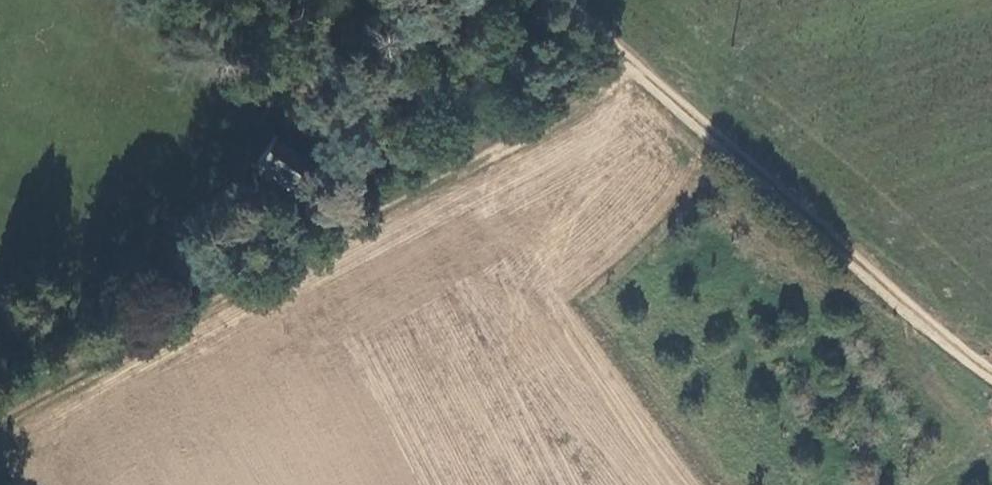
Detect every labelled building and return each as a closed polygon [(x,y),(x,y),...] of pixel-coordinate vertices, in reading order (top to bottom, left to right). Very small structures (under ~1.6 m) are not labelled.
[(307,168),(271,137),(249,161),(285,194),(307,168)]
